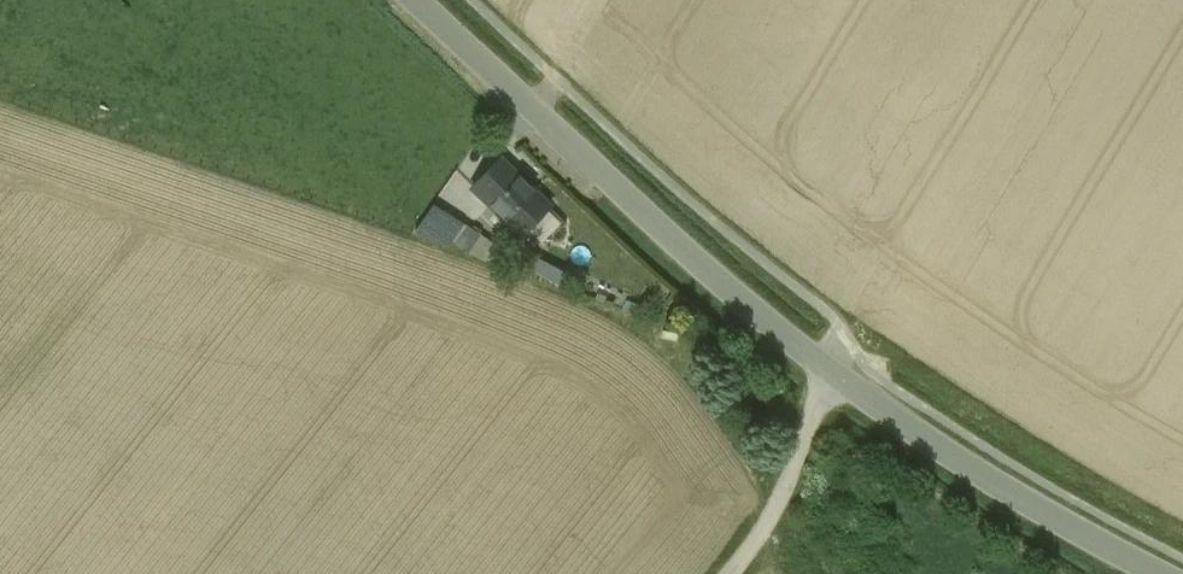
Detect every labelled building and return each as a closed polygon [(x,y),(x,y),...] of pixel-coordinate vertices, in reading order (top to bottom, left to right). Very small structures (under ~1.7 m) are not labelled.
[(532,192),(500,161),(501,160),(500,159),(472,187),(523,235),(528,230),(540,241),(558,222),(547,210),(550,207),(533,191),(532,192)] [(462,225),(434,206),(415,234),(447,246),(450,242),(462,225)] [(480,234),(463,224),(462,225),(450,242),(468,254),(469,251),(480,234)] [(480,234),(469,251),(477,256),(488,239),(480,234)] [(564,283),(569,270),(541,257),(535,270),(564,283)]
